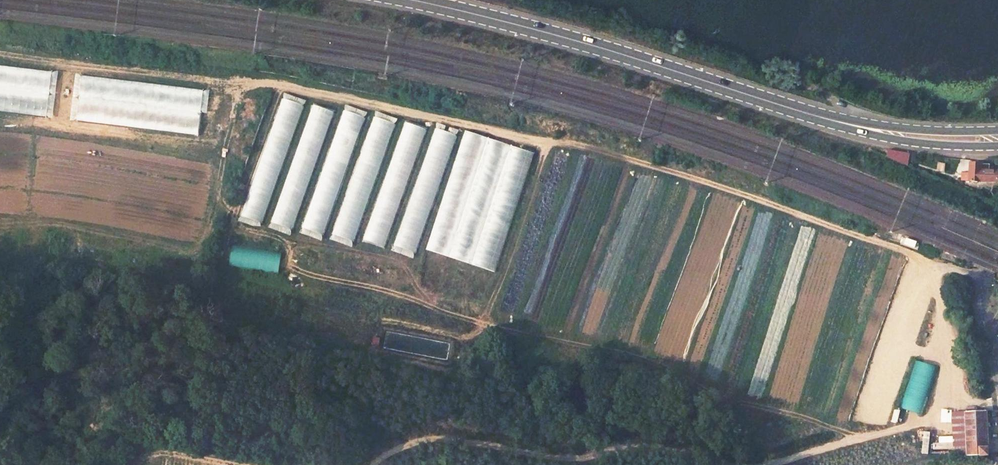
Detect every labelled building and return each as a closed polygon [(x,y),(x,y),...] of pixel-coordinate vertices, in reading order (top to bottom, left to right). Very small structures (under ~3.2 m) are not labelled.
[(243,218),(264,224),(303,104),(282,98),(243,218)] [(296,232),(331,110),(310,104),(276,226),(296,232)] [(343,109),(303,234),(324,241),(364,115),(343,109)] [(373,116),(334,236),(356,242),(395,123),(373,116)] [(405,117),(366,247),(386,253),(425,123),(418,121),(405,117)] [(394,252),(415,259),(456,134),(436,127),(394,252)] [(463,131),(429,252),(499,272),(533,150),(463,131)] [(892,151),(870,147),(869,150),(885,156),(889,158),(892,151)] [(971,163),(970,173),(961,173),(961,180),(997,181),(997,171),(989,171),(989,164),(971,163)] [(941,371),(919,363),(902,407),(924,415),(941,371)] [(986,411),(966,412),(967,455),(980,454),(987,454),(986,411)] [(948,435),(936,436),(936,449),(953,449),(952,436),(961,436),(960,414),(947,415),(948,435)] [(927,454),(928,431),(921,431),(919,453),(927,454)]
